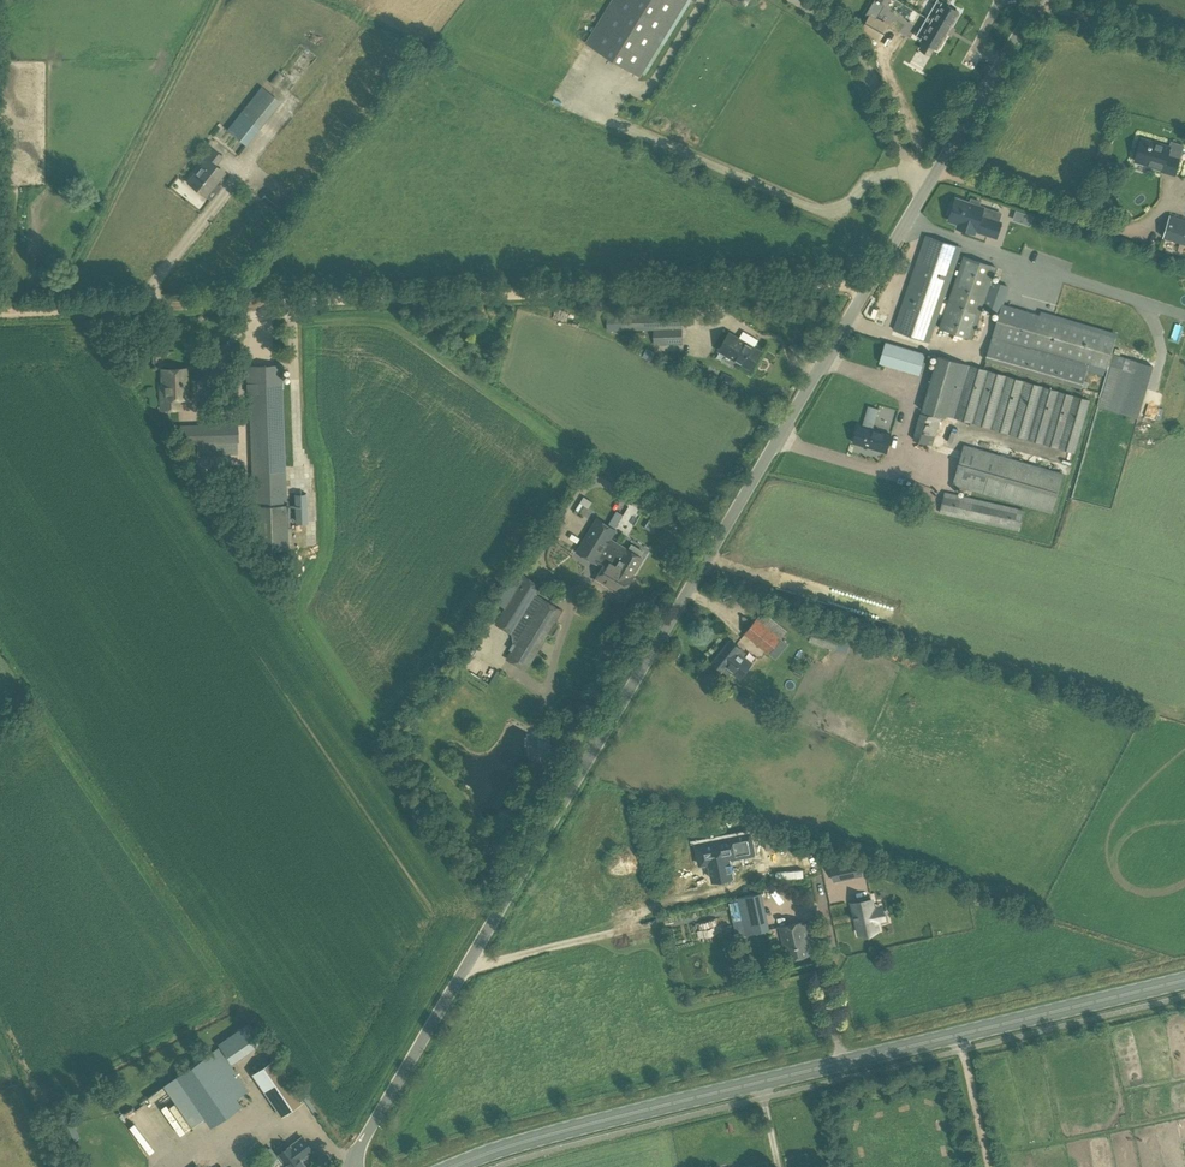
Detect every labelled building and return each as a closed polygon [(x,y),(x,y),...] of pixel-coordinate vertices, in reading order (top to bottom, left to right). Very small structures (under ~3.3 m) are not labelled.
[(587,43),(641,77),(689,0),(613,0),(587,43)] [(926,17),(948,30),(959,12),(948,6),(951,0),(936,0),(926,17)] [(880,38),(887,26),(869,15),(862,28),(880,38)] [(938,49),(948,30),(926,17),(915,36),(925,42),(921,49),(929,54),(933,46),(938,49)] [(279,73),(271,83),(277,88),(285,78),(279,73)] [(562,101),(576,79),(570,75),(558,94),(551,89),(549,93),(562,101)] [(261,87),(227,129),(246,144),(280,101),(261,87)] [(1141,138),(1135,161),(1162,169),(1161,171),(1174,175),(1180,157),(1167,154),(1170,147),(1141,138)] [(206,159),(188,182),(205,196),(224,172),(215,165),(222,156),(212,148),(204,157),(206,159)] [(264,196),(261,199),(277,212),(280,209),(280,207),(266,196),(264,196)] [(952,217),(950,220),(967,226),(966,229),(976,233),(977,230),(996,237),(1001,223),(988,218),(990,211),(983,208),(983,207),(980,206),(981,203),(972,200),(971,203),(958,199),(955,208),(952,207),(949,216),(952,217)] [(1034,216),(1016,210),(1012,220),(1030,226),(1034,216)] [(1163,237),(1184,244),(1184,220),(1170,215),(1163,237)] [(1034,230),(1045,232),(1047,220),(1035,218),(1034,230)] [(1059,237),(1063,224),(1057,222),(1053,235),(1059,237)] [(1067,237),(1071,228),(1065,225),(1061,235),(1067,237)] [(1069,236),(1083,241),(1085,234),(1071,230),(1069,236)] [(926,236),(894,330),(929,342),(961,248),(926,236)] [(1114,240),(1103,247),(1110,258),(1122,251),(1114,240)] [(963,254),(938,327),(973,339),(984,308),(984,307),(993,280),(998,267),(963,254)] [(1006,254),(1001,266),(1011,270),(1016,258),(1006,254)] [(13,290),(13,268),(0,268),(0,290),(13,290)] [(1021,289),(1035,293),(1039,279),(1024,275),(1021,289)] [(1003,303),(1009,285),(993,280),(984,307),(984,308),(1000,313),(1003,303)] [(872,304),(883,307),(887,293),(876,289),(872,304)] [(1000,313),(986,360),(1083,387),(1090,364),(1107,368),(1109,369),(1099,405),(1142,418),(1158,364),(1112,350),(1115,338),(1003,303),(1000,313)] [(670,314),(623,315),(623,326),(623,330),(654,329),(682,328),(682,317),(681,313),(670,314)] [(682,344),(682,328),(654,329),(654,344),(682,344)] [(721,348),(719,351),(726,354),(723,359),(733,365),(736,360),(750,369),(760,352),(761,351),(753,346),(757,339),(742,331),(738,338),(730,333),(721,348)] [(886,341),(880,362),(921,375),(928,354),(886,341)] [(646,348),(643,356),(651,361),(655,353),(646,348)] [(938,357),(923,410),(945,416),(945,415),(1074,452),(1090,400),(938,357)] [(281,364),(246,366),(247,392),(249,392),(256,549),(289,548),(281,364)] [(162,385),(160,385),(161,409),(178,408),(178,399),(187,398),(186,368),(162,369),(162,385)] [(868,406),(866,413),(876,416),(878,409),(868,406)] [(920,413),(913,440),(932,447),(940,419),(920,413)] [(237,424),(196,426),(197,442),(238,441),(237,424)] [(859,424),(854,443),(865,446),(864,448),(868,449),(869,447),(888,453),(894,434),(859,424)] [(964,446),(953,484),(1052,513),(1063,475),(964,446)] [(291,515),(304,515),(302,485),(290,486),(291,515)] [(945,493),(940,512),(1019,531),(1024,511),(945,493)] [(584,496),(580,503),(589,508),(593,502),(584,496)] [(573,503),(569,514),(574,516),(579,506),(573,503)] [(582,546),(579,551),(596,561),(596,560),(604,565),(597,576),(595,580),(621,596),(633,576),(632,576),(642,559),(641,558),(645,552),(632,544),(628,550),(627,549),(626,550),(608,540),(614,530),(607,526),(598,520),(582,546)] [(514,573),(494,604),(504,610),(495,625),(513,637),(514,636),(519,639),(507,658),(527,669),(548,635),(553,638),(560,626),(555,623),(561,611),(537,598),(544,587),(525,576),(523,579),(514,573)] [(756,617),(757,618),(781,638),(787,631),(762,611),(756,617)] [(757,618),(744,634),(768,655),(782,639),(781,638),(757,618)] [(753,663),(739,651),(741,649),(730,640),(713,662),(723,671),(725,668),(740,680),(753,663)] [(754,854),(750,834),(695,846),(700,866),(709,864),(713,881),(733,876),(729,859),(754,854)] [(858,861),(831,867),(834,881),(861,875),(858,861)] [(874,878),(873,867),(862,868),(862,879),(874,878)] [(762,893),(738,898),(746,934),(770,929),(762,893)] [(861,902),(852,904),(859,934),(878,929),(872,900),(863,902),(861,902)] [(804,921),(779,927),(787,960),(812,954),(804,921)] [(218,1047),(176,1077),(210,1126),(241,1105),(236,1098),(248,1090),(229,1063),(218,1047)] [(275,1058),(251,1074),(280,1116),(303,1100),(275,1058)] [(173,1098),(177,1096),(171,1085),(166,1087),(173,1098)] [(151,1087),(140,1095),(150,1109),(162,1101),(151,1087)] [(891,1093),(893,1106),(906,1105),(905,1091),(891,1093)] [(877,1098),(868,1099),(870,1111),(879,1109),(877,1098)] [(163,1104),(158,1107),(170,1123),(175,1119),(163,1104)] [(274,1148),(288,1166),(305,1166),(300,1159),(312,1150),(302,1136),(285,1149),(281,1143),(274,1148)]
